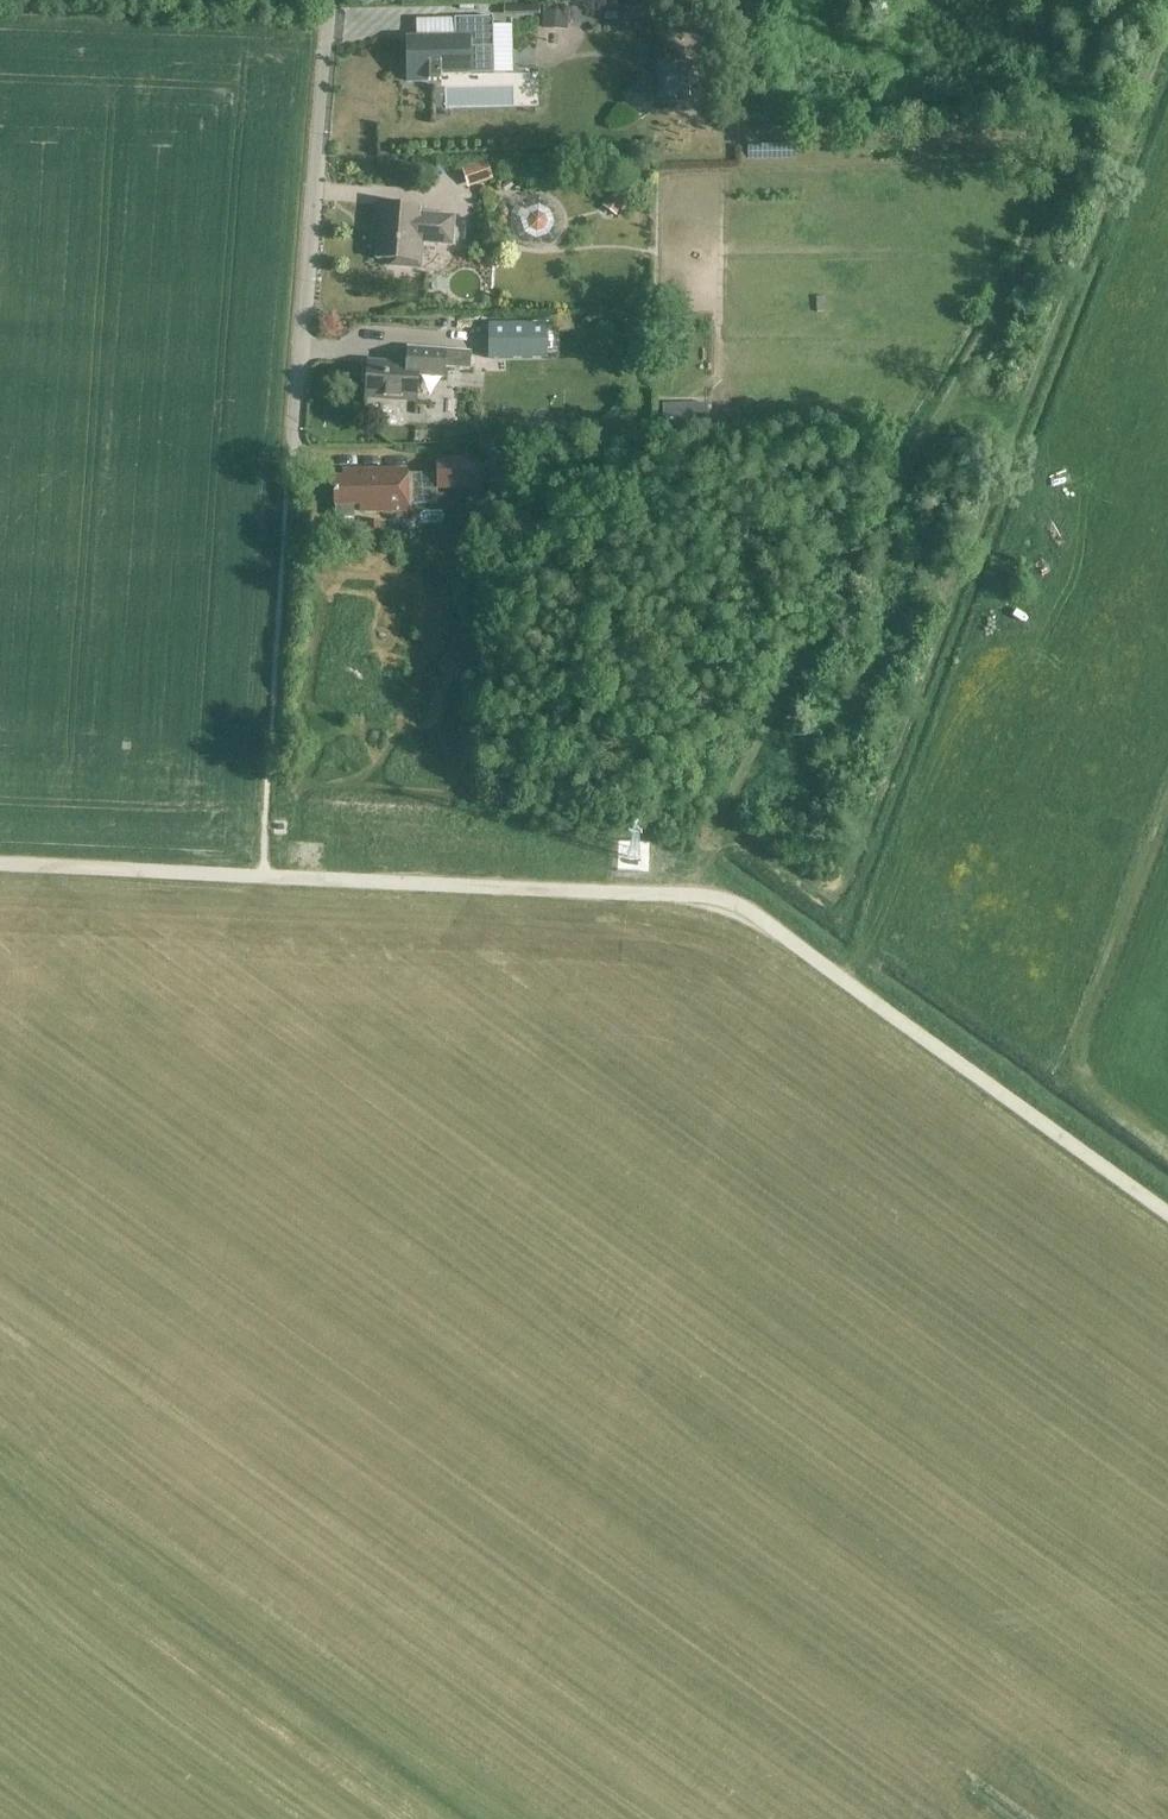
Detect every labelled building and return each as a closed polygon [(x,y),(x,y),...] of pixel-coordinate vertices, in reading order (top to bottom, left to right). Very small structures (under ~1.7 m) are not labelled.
[(543,5),(542,29),(567,30),(568,6),(543,5)] [(408,82),(441,81),(441,75),(470,74),(494,74),(493,49),(493,17),(454,18),(455,38),(407,39),(408,82)] [(677,100),(677,61),(657,61),(657,100),(677,100)] [(517,102),(517,71),(495,71),(495,102),(517,102)] [(640,94),(632,86),(626,92),(634,100),(640,94)] [(489,158),(465,164),(470,185),(494,179),(489,158)] [(616,188),(602,206),(616,216),(630,198),(616,188)] [(419,208),(376,204),(374,227),(380,227),(377,258),(391,260),(390,266),(421,269),(423,242),(452,245),(454,216),(419,213),(419,208)] [(489,326),(489,359),(547,359),(548,325),(489,326)] [(472,353),(446,351),(408,348),(407,365),(368,362),(366,398),(416,402),(418,375),(444,377),(445,367),(471,369),(472,353)] [(707,404),(692,404),(693,414),(663,415),(663,434),(678,434),(693,434),(708,433),(708,414),(707,404)] [(482,488),(481,458),(437,458),(438,488),(482,488)] [(336,518),(354,518),(354,505),(361,505),(361,512),(408,511),(408,469),(344,470),(344,477),(335,477),(335,505),(336,505),(336,518)] [(366,539),(380,539),(380,520),(367,520),(366,539)]
